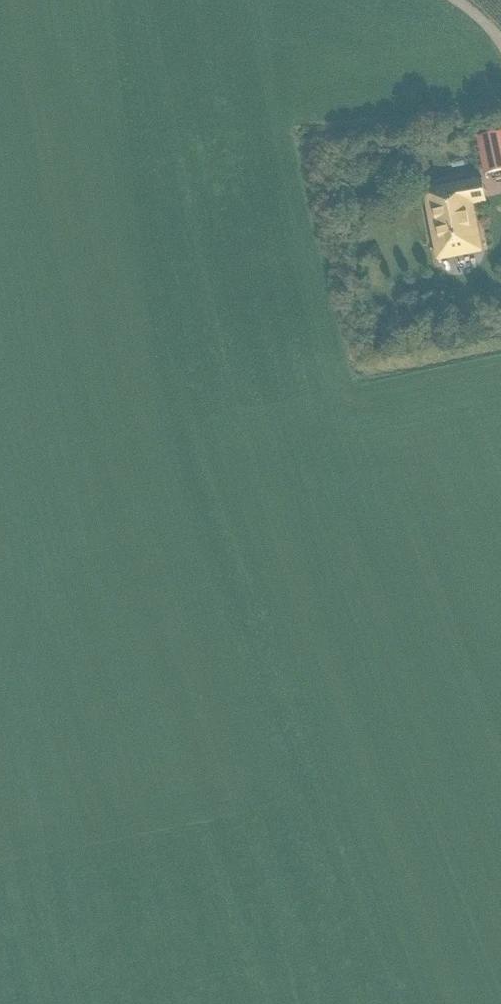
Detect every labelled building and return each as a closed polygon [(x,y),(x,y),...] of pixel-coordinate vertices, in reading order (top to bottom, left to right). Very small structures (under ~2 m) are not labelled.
[(487,174),(500,171),(500,133),(480,138),(487,174)] [(425,190),(440,262),(483,253),(474,206),(487,203),(485,193),(482,178),(425,190)]
